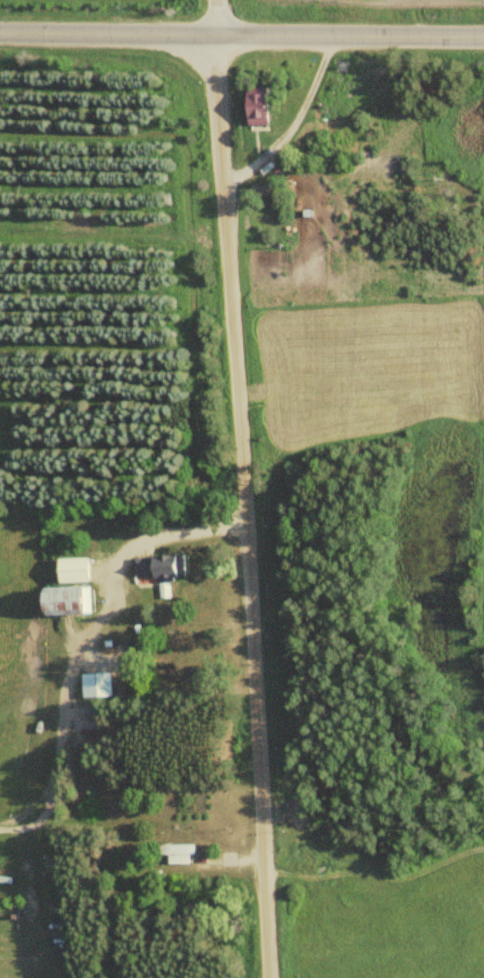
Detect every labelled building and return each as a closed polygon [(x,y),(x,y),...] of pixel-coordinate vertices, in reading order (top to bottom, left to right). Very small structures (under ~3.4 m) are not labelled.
[(255,85),(255,122),(278,122),(278,85),(255,85)] [(134,577),(191,576),(191,554),(134,555),(134,577)] [(94,581),(94,556),(63,556),(63,581),(94,581)] [(96,586),(52,586),(52,613),(96,613),(96,586)] [(86,697),(114,697),(114,671),(86,671),(86,697)] [(193,864),(193,855),(198,855),(198,844),(164,844),(164,864),(193,864)]
